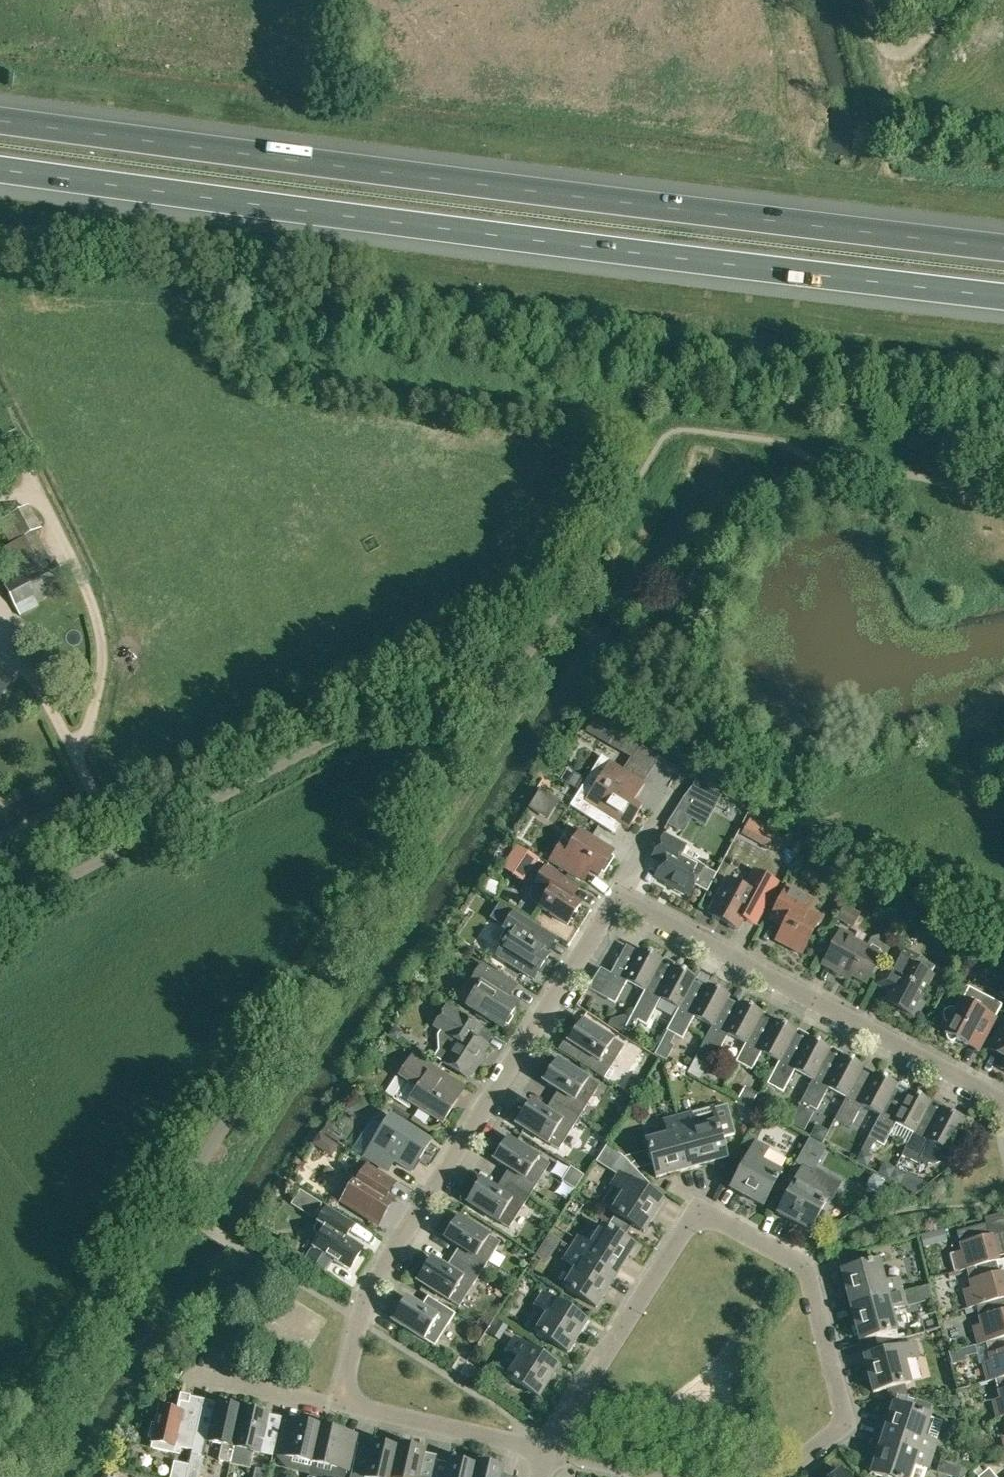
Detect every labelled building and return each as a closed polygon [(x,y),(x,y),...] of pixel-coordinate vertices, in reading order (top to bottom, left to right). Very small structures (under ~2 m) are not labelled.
[(29,505),(7,517),(18,539),(13,541),(20,555),(8,562),(17,580),(4,585),(14,606),(65,582),(54,557),(49,559),(36,533),(43,530),(29,505)] [(14,680),(0,670),(0,700),(14,680)] [(628,736),(620,750),(630,756),(638,742),(628,736)] [(569,807),(608,832),(616,820),(629,829),(642,807),(633,802),(645,783),(610,762),(601,756),(569,807)] [(722,793),(696,780),(675,811),(691,819),(705,826),(722,793)] [(736,843),(747,849),(756,831),(746,826),(736,843)] [(550,860),(566,870),(582,880),(589,869),(599,876),(613,853),(579,832),(570,847),(562,842),(550,860)] [(664,834),(652,857),(663,863),(656,876),(666,882),(665,885),(673,889),(684,895),(686,892),(689,894),(694,885),(707,891),(716,874),(703,868),(680,855),(686,846),(664,834)] [(519,847),(508,865),(524,875),(526,873),(534,860),(535,857),(519,847)] [(532,890),(531,894),(531,898),(533,902),(539,907),(567,925),(581,903),(570,896),(576,886),(565,879),(545,867),(537,880),(534,885),(533,885),(532,890)] [(728,879),(710,914),(736,928),(742,918),(754,925),(764,907),(766,904),(777,882),(755,870),(745,888),(728,879)] [(776,940),(802,954),(821,918),(805,909),(810,899),(787,886),(769,921),(782,928),(776,940)] [(556,939),(499,903),(489,918),(506,929),(500,939),(502,949),(497,956),(533,979),(549,954),(547,953),(556,939)] [(838,919),(853,926),(859,914),(845,906),(838,919)] [(851,975),(866,983),(881,955),(884,957),(889,948),(887,942),(878,937),(872,939),(867,948),(850,939),(852,935),(841,929),(822,964),(849,979),(851,975)] [(968,946),(967,950),(968,954),(972,955),(976,954),(978,949),(976,945),(972,944),(968,946)] [(919,1000),(932,976),(914,966),(918,958),(895,945),(875,984),(890,993),(885,1002),(898,1008),(898,1011),(907,1015),(909,1014),(914,1017),(922,1002),(919,1000)] [(600,968),(587,989),(615,1003),(627,981),(645,990),(653,978),(662,960),(640,948),(631,966),(618,959),(611,973),(600,968)] [(508,998),(516,986),(482,965),(471,982),(479,987),(467,1006),(502,1028),(518,1004),(508,998)] [(664,984),(653,978),(645,990),(625,1028),(632,1031),(638,1021),(646,1025),(660,999),(678,1008),(686,996),(696,977),(674,966),(664,984)] [(698,1002),(686,996),(678,1008),(666,1030),(682,1039),(694,1016),(712,1026),(720,1013),(730,995),(707,983),(698,1002)] [(962,1000),(957,1010),(953,1008),(949,1008),(945,1010),(943,1014),(944,1018),(946,1022),(949,1023),(944,1033),(947,1034),(946,1037),(948,1040),(950,1042),(954,1041),(956,1039),(978,1051),(1000,1008),(981,998),(976,1007),(962,1000)] [(731,1020),(720,1013),(712,1026),(694,1059),(701,1063),(707,1052),(716,1057),(728,1034),(745,1044),(746,1044),(753,1031),(763,1013),(741,1001),(731,1020)] [(481,1027),(459,1013),(447,1006),(435,1025),(442,1029),(438,1036),(439,1051),(435,1057),(467,1078),(469,1075),(471,1077),(485,1056),(482,1054),(488,1046),(475,1037),(481,1027)] [(613,1069),(611,1067),(624,1046),(582,1019),(568,1041),(583,1051),(577,1061),(608,1081),(614,1072),(613,1069)] [(765,1038),(753,1031),(746,1044),(745,1044),(736,1062),(751,1070),(761,1052),(779,1061),(780,1062),(786,1049),(787,1049),(797,1031),(775,1019),(765,1038)] [(995,1038),(1003,1043),(1003,1021),(995,1038)] [(400,1036),(399,1030),(394,1027),(388,1036),(397,1041),(400,1036)] [(795,1070),(813,1079),(820,1066),(821,1067),(830,1049),(808,1037),(799,1055),(787,1049),(786,1049),(780,1062),(779,1061),(767,1084),(783,1092),(795,1070)] [(661,1044),(655,1055),(666,1061),(671,1050),(661,1044)] [(410,1107),(412,1104),(442,1123),(466,1086),(413,1053),(399,1076),(405,1080),(396,1094),(398,1100),(410,1107)] [(832,1073),(821,1067),(820,1066),(813,1079),(801,1102),(816,1110),(828,1087),(846,1097),(847,1097),(854,1084),(854,1085),(864,1066),(842,1055),(832,1073)] [(558,1090),(552,1100),(579,1117),(600,1085),(557,1058),(543,1081),(558,1090)] [(847,1097),(846,1097),(834,1119),(850,1128),(862,1105),(880,1115),(887,1102),(888,1102),(897,1084),(875,1072),(866,1091),(854,1085),(854,1084),(847,1097)] [(899,1109),(888,1102),(887,1102),(880,1115),(861,1150),(869,1154),(875,1141),(884,1146),(896,1123),(913,1133),(914,1133),(921,1120),(931,1102),(909,1090),(899,1109)] [(559,1150),(579,1117),(552,1100),(546,1110),(530,1101),(516,1123),(559,1150)] [(727,1158),(717,1121),(713,1107),(678,1117),(691,1168),(727,1158)] [(933,1126),(921,1120),(914,1133),(913,1133),(901,1155),(917,1163),(920,1159),(927,1162),(935,1163),(940,1161),(944,1158),(965,1120),(943,1108),(933,1126)] [(390,1116),(364,1156),(388,1171),(395,1161),(411,1171),(430,1142),(390,1116)] [(691,1168),(678,1117),(664,1121),(668,1135),(646,1140),(656,1177),(691,1168)] [(816,1125),(810,1137),(822,1143),(828,1131),(816,1125)] [(508,1169),(502,1179),(530,1196),(550,1164),(507,1137),(493,1159),(508,1169)] [(793,1184),(777,1213),(810,1231),(828,1197),(833,1199),(841,1183),(817,1170),(815,1169),(826,1147),(809,1138),(795,1163),(795,1162),(785,1179),(793,1184)] [(755,1142),(730,1188),(763,1206),(781,1172),(761,1161),(768,1148),(755,1142)] [(664,1201),(661,1199),(665,1193),(650,1184),(621,1155),(612,1170),(618,1174),(611,1185),(624,1192),(611,1212),(644,1232),(664,1201)] [(881,1164),(877,1172),(888,1178),(894,1168),(886,1163),(881,1164)] [(394,1183),(367,1166),(360,1177),(352,1172),(350,1172),(335,1196),(336,1198),(378,1224),(394,1199),(387,1194),(394,1183)] [(894,1168),(888,1178),(900,1185),(904,1177),(903,1172),(894,1168)] [(509,1228),(530,1196),(502,1179),(496,1189),(481,1179),(467,1201),(509,1228)] [(316,1200),(307,1214),(312,1218),(322,1204),(316,1200)] [(333,1259),(344,1266),(349,1270),(363,1248),(345,1237),(345,1236),(351,1226),(349,1224),(349,1223),(326,1208),(313,1228),(321,1233),(305,1259),(325,1272),(333,1259)] [(459,1247),(453,1257),(480,1274),(500,1242),(458,1216),(444,1238),(459,1247)] [(966,1269),(996,1261),(999,1261),(998,1256),(1003,1255),(1003,1232),(989,1236),(986,1224),(957,1231),(962,1251),(949,1254),(954,1272),(966,1269)] [(578,1237),(571,1248),(615,1277),(635,1246),(603,1225),(591,1245),(578,1237)] [(615,1277),(571,1248),(564,1260),(576,1268),(564,1287),(596,1308),(615,1277)] [(459,1307),(480,1274),(453,1257),(446,1267),(431,1257),(417,1280),(459,1307)] [(841,1270),(851,1305),(902,1292),(898,1279),(884,1282),(879,1260),(841,1270)] [(976,1306),(976,1305),(1003,1298),(1003,1271),(999,1273),(996,1261),(966,1269),(971,1288),(964,1290),(968,1308),(976,1306)] [(905,1305),(902,1292),(851,1305),(860,1341),(897,1331),(891,1309),(905,1305)] [(535,1332),(567,1353),(587,1321),(543,1293),(535,1305),(547,1313),(535,1332)] [(406,1297),(392,1319),(435,1346),(455,1313),(428,1296),(421,1306),(406,1297)] [(985,1343),(985,1342),(1003,1337),(1003,1298),(976,1305),(976,1306),(981,1325),(973,1327),(978,1345),(985,1343)] [(501,1332),(508,1336),(512,1330),(494,1318),(487,1329),(498,1336),(501,1332)] [(985,1342),(985,1343),(990,1362),(983,1364),(987,1382),(995,1380),(995,1379),(1003,1376),(1003,1337),(985,1342)] [(539,1397),(559,1366),(514,1338),(507,1350),(519,1358),(507,1377),(539,1397)] [(873,1392),(887,1389),(889,1397),(907,1393),(905,1384),(910,1383),(905,1360),(919,1357),(915,1343),(864,1356),(873,1392)] [(965,1357),(963,1348),(948,1352),(951,1365),(966,1361),(965,1357)] [(459,1357),(452,1369),(469,1379),(471,1376),(476,1368),(459,1357)] [(995,1379),(995,1380),(1000,1398),(992,1400),(997,1418),(1003,1416),(1003,1376),(995,1379)] [(189,1403),(180,1401),(178,1410),(160,1406),(156,1425),(152,1424),(149,1438),(153,1438),(151,1447),(173,1452),(175,1446),(192,1450),(195,1438),(203,1399),(190,1397),(189,1403)] [(916,1400),(913,1410),(893,1403),(882,1438),(932,1455),(936,1442),(923,1437),(930,1415),(929,1415),(932,1405),(916,1400)] [(242,1408),(217,1403),(209,1441),(222,1444),(219,1460),(230,1463),(242,1408)] [(242,1408),(230,1463),(242,1465),(246,1450),(259,1453),(268,1414),(242,1408)] [(320,1426),(287,1418),(284,1418),(276,1455),(278,1455),(277,1458),(288,1469),(310,1474),(320,1426)] [(321,1476),(343,1476),(344,1470),(348,1471),(357,1434),(320,1426),(310,1474),(321,1476)] [(882,1438),(871,1473),(883,1476),(910,1476),(914,1463),(928,1468),(932,1455),(882,1438)] [(398,1447),(397,1447),(372,1442),(366,1469),(353,1466),(350,1476),(391,1476),(398,1447)] [(418,1476),(424,1449),(398,1443),(397,1447),(398,1447),(391,1476),(421,1476),(418,1476)] [(189,1466),(186,1476),(199,1476),(204,1457),(191,1454),(189,1466)] [(465,1458),(452,1456),(451,1459),(450,1459),(446,1476),(473,1476),(476,1465),(475,1465),(464,1462),(465,1458)] [(502,1467),(476,1461),(475,1465),(476,1465),(473,1476),(500,1476),(502,1467)] [(189,1466),(175,1462),(172,1476),(186,1476),(189,1466)] [(989,1468),(978,1476),(996,1476),(989,1468)]
